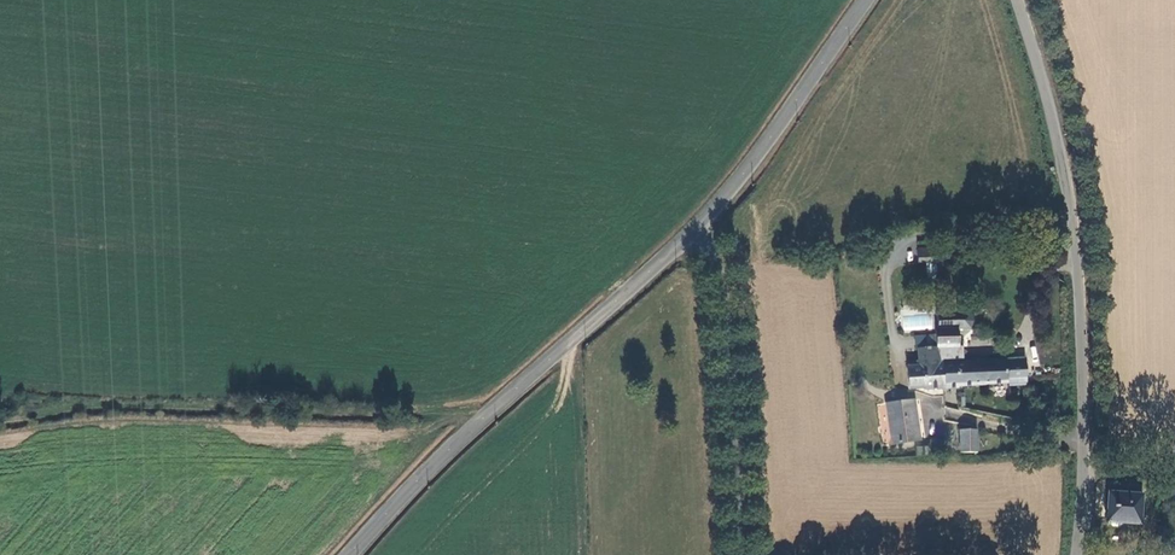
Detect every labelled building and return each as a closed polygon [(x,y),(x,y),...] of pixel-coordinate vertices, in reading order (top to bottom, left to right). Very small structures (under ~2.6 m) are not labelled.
[(949,260),(948,247),(930,248),(931,262),(949,260)] [(930,248),(912,250),(913,263),(931,262),(930,248)] [(857,257),(843,258),(844,266),(857,265),(857,257)] [(969,327),(968,308),(952,309),(952,312),(935,313),(936,329),(956,328),(969,327)] [(937,345),(940,389),(958,388),(958,384),(988,382),(987,360),(961,361),(961,345),(957,345),(956,328),(936,329),(934,329),(935,345),(937,345)] [(925,390),(940,389),(937,345),(935,345),(915,345),(915,368),(907,368),(908,389),(925,388),(925,390)] [(988,382),(1025,380),(1023,358),(987,360),(988,382)] [(918,443),(913,402),(899,404),(904,445),(918,443)] [(879,422),(887,421),(885,403),(877,404),(879,422)] [(975,451),(975,431),(959,431),(959,450),(975,451)] [(923,455),(941,455),(941,445),(929,445),(929,450),(923,450),(923,455)] [(1138,524),(1140,494),(1109,492),(1106,521),(1138,524)]
